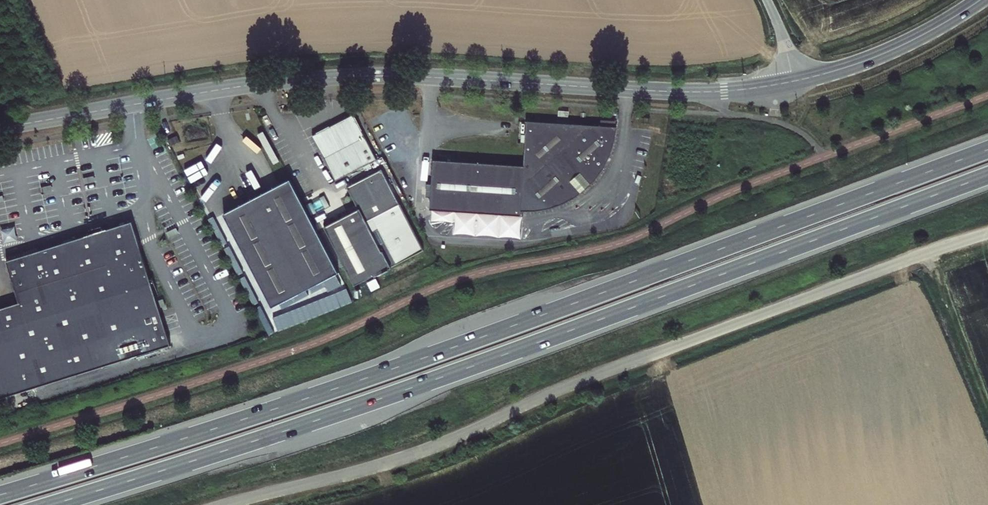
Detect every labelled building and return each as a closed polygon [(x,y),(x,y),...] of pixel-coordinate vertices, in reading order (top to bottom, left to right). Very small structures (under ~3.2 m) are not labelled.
[(352,116),(312,136),(334,181),(375,161),(352,116)] [(612,150),(616,123),(602,122),(601,126),(526,122),(524,166),(434,160),(431,209),(491,213),(521,215),(521,211),(545,210),(567,202),(586,189),(604,168),(612,150)] [(177,139),(174,132),(165,137),(168,143),(177,139)] [(378,274),(422,252),(383,171),(347,188),(358,210),(324,226),(353,286),(378,274)] [(269,307),(336,273),(289,180),(222,213),(269,307)] [(131,220),(123,222),(98,231),(75,238),(6,261),(20,302),(0,309),(0,398),(171,342),(131,220)] [(16,228),(3,228),(4,242),(16,241),(16,228)]
